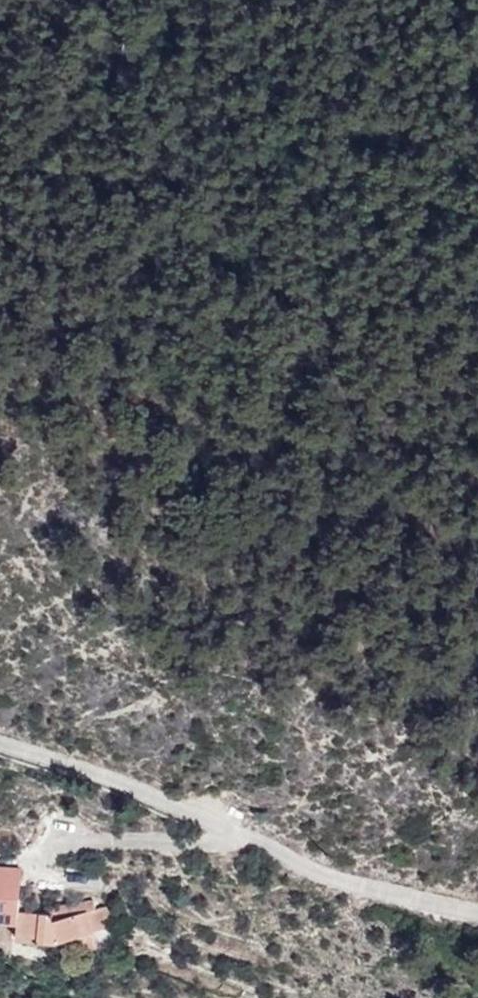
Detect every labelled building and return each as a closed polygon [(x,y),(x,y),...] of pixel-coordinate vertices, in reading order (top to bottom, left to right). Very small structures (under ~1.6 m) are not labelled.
[(69,946),(103,937),(96,912),(62,921),(69,946)]
